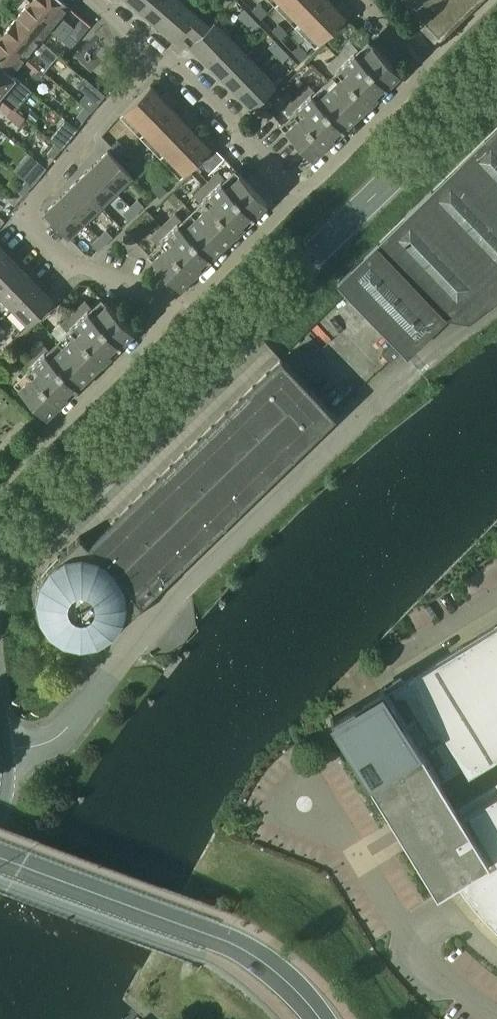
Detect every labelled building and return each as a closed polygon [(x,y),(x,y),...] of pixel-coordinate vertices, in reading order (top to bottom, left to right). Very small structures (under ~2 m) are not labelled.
[(68,6),(61,0),(32,0),(30,2),(77,42),(82,36),(59,17),(68,6)] [(152,0),(128,0),(141,12),(152,0)] [(184,3),(181,0),(152,0),(141,12),(161,29),(184,3)] [(322,0),(282,0),(275,6),(295,27),(322,0)] [(342,1),(336,7),(330,0),(322,0),(295,27),(314,47),(351,11),(342,1)] [(437,31),(469,0),(406,0),(437,31)] [(77,42),(30,2),(15,20),(39,40),(48,30),(61,41),(62,40),(72,48),(77,42)] [(201,17),(184,3),(161,29),(178,44),(201,17)] [(255,6),(252,10),(261,19),(264,15),(255,6)] [(259,24),(244,9),(238,15),(252,30),(259,24)] [(50,49),(39,40),(15,20),(0,37),(43,73),(48,66),(41,60),(50,49)] [(204,61),(229,37),(213,21),(189,45),(204,61)] [(279,24),(273,30),(281,39),(288,33),(279,24)] [(0,37),(0,67),(10,75),(19,64),(37,80),(43,73),(0,37)] [(219,77),(244,53),(229,37),(204,61),(219,77)] [(276,54),(282,47),(275,40),(269,47),(276,54)] [(386,85),(358,57),(354,52),(357,49),(350,42),(332,60),(371,100),(375,95),(376,96),(387,86),(386,85)] [(399,72),(371,44),(358,57),(386,85),(399,72)] [(308,54),(299,45),(293,51),(302,60),(308,54)] [(283,61),(290,55),(282,47),(276,54),(283,61)] [(235,93),(260,69),(244,53),(219,77),(235,93)] [(371,100),(332,60),(326,66),(333,73),(336,70),(340,74),(329,85),(357,113),(371,100)] [(10,75),(0,67),(0,99),(14,112),(21,104),(12,97),(22,85),(10,75)] [(275,85),(260,69),(235,93),(250,109),(275,85)] [(344,128),(343,127),(315,98),(315,99),(310,94),(314,91),(308,84),(289,103),(327,142),(332,137),(333,138),(344,128)] [(139,137),(170,106),(176,101),(166,91),(161,97),(149,85),(118,115),(139,137)] [(357,113),(329,85),(315,98),(343,127),(357,113)] [(97,105),(105,95),(97,88),(88,98),(97,105)] [(0,99),(0,112),(8,119),(14,112),(0,99)] [(327,142),(289,103),(283,108),(290,114),(293,111),(297,116),(284,129),(312,157),(327,142)] [(159,158),(191,127),(196,122),(186,111),(181,117),(170,106),(139,137),(159,158)] [(77,129),(91,112),(84,107),(71,123),(77,129)] [(62,148),(77,129),(71,123),(63,134),(62,133),(55,143),(62,148)] [(201,138),(191,127),(159,158),(179,178),(216,142),(207,133),(201,138)] [(338,285),(406,355),(447,315),(468,319),(496,297),(496,131),(338,285)] [(116,141),(110,147),(119,156),(125,150),(116,141)] [(62,148),(55,143),(47,152),(54,158),(62,148)] [(107,151),(93,165),(117,190),(131,176),(107,151)] [(36,181),(47,168),(35,158),(24,171),(36,181)] [(136,162),(130,168),(139,177),(145,171),(136,162)] [(99,207),(117,190),(93,165),(75,182),(99,207)] [(253,215),(252,214),(224,187),(220,183),(224,179),(218,172),(201,189),(238,229),(242,225),(243,226),(253,215)] [(265,202),(238,173),(224,187),(252,214),(265,202)] [(24,195),(31,186),(24,181),(17,190),(24,195)] [(99,207),(75,182),(60,197),(83,222),(99,207)] [(157,183),(151,189),(159,198),(166,192),(157,183)] [(238,229),(201,189),(193,195),(200,202),(203,199),(207,203),(195,214),(223,243),(238,229)] [(83,222),(60,197),(44,213),(68,238),(83,222)] [(137,212),(144,205),(138,199),(131,206),(137,212)] [(15,208),(5,200),(0,206),(0,217),(5,221),(15,208)] [(129,219),(137,212),(131,206),(123,213),(129,219)] [(210,257),(210,256),(182,227),(178,223),(181,220),(175,214),(158,230),(195,270),(199,266),(200,267),(210,257)] [(223,243),(195,214),(182,227),(210,256),(223,243)] [(105,243),(113,236),(107,229),(99,236),(105,243)] [(195,270),(158,230),(150,238),(156,244),(160,240),(164,245),(151,257),(179,286),(195,270)] [(105,243),(99,236),(92,244),(98,250),(105,243)] [(22,269),(5,252),(0,257),(0,290),(22,269)] [(36,284),(22,269),(0,290),(0,297),(10,308),(36,284)] [(52,301),(36,284),(10,308),(27,326),(52,301)] [(133,330),(106,302),(92,314),(88,310),(92,307),(86,300),(81,304),(119,344),(120,343),(133,330)] [(111,354),(121,344),(120,343),(119,344),(81,304),(67,318),(104,359),(110,353),(111,354)] [(104,359),(67,318),(61,324),(67,331),(70,328),(75,333),(64,344),(91,372),(104,359)] [(91,372),(64,344),(50,357),(46,352),(50,349),(43,343),(39,347),(76,386),(77,385),(91,372)] [(60,402),(67,395),(68,395),(78,385),(77,385),(76,386),(39,347),(24,361),(60,402)] [(391,364),(399,356),(391,348),(382,356),(391,364)] [(109,634),(111,632),(336,417),(281,360),(280,362),(87,547),(79,538),(58,558),(57,557),(39,575),(40,577),(38,581),(37,584),(36,588),(35,592),(35,595),(34,599),(35,603),(35,606),(36,610),(37,613),(38,617),(40,620),(41,623),(43,626),(46,629),(48,632),(51,634),(54,637),(57,639),(61,640),(64,642),(67,643),(71,644),(75,644),(78,645),(82,645),(86,644),(89,644),(93,643),(96,642),(100,640),(103,638),(106,637),(109,634)] [(60,402),(24,361),(19,366),(25,373),(28,370),(32,374),(19,386),(47,415),(60,402)] [(495,626),(412,677),(464,767),(469,774),(496,757),(496,625),(495,626)] [(488,859),(461,815),(441,782),(464,767),(412,677),(386,692),(383,687),(380,689),(382,692),(335,720),(334,718),(331,719),(436,891),(455,879),(488,859)] [(467,811),(461,815),(488,859),(455,879),(461,887),(466,894),(471,901),(477,908),(483,915),(490,921),(495,927),(496,928),(496,794),(467,811)]
